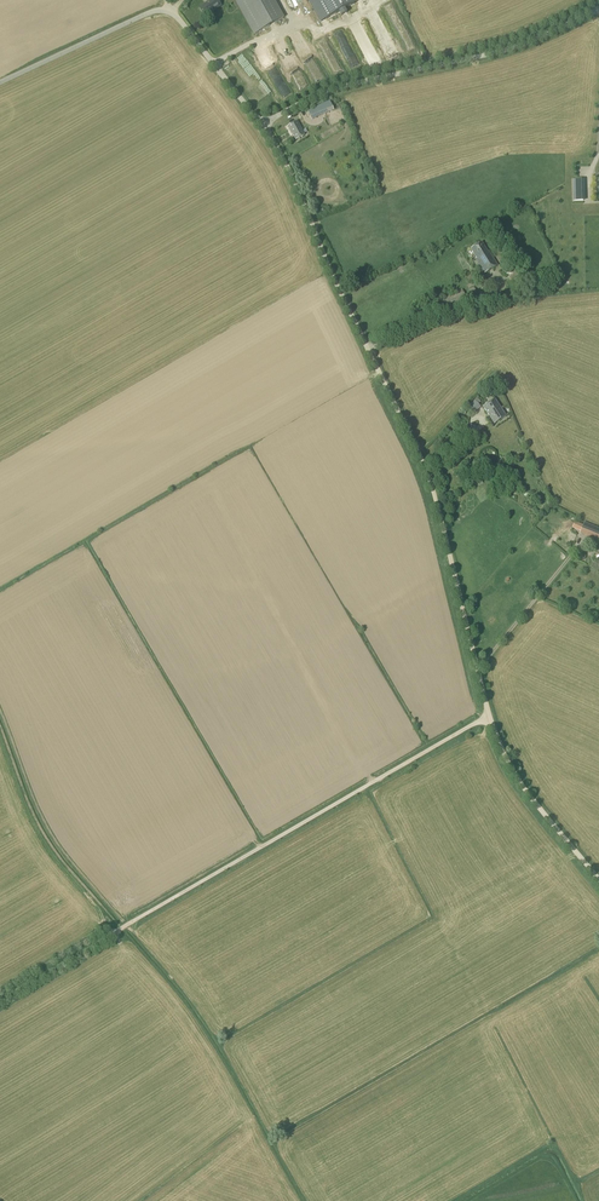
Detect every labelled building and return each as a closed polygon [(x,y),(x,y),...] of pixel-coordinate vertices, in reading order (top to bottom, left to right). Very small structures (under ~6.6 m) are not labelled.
[(199,9),(205,17),(221,5),(217,0),(211,0),(199,9)] [(275,0),(236,0),(255,33),(284,17),(275,0)] [(314,10),(321,22),(359,0),(308,0),(314,10)] [(364,52),(373,48),(365,29),(360,31),(359,28),(361,27),(361,26),(358,27),(356,24),(353,26),(364,52)] [(321,68),(305,38),(295,44),(309,69),(312,67),(314,71),(321,68)] [(267,50),(265,51),(262,46),(256,49),(263,61),(271,56),(267,50)] [(288,62),(285,63),(301,92),(310,87),(306,79),(305,80),(289,51),(284,54),(288,62)] [(311,120),(334,111),(329,101),(307,111),(311,120)] [(304,136),(301,130),(302,129),(297,121),(287,127),(291,135),(293,134),(296,140),(304,136)] [(585,201),(584,190),(573,191),(574,201),(585,201)] [(487,252),(482,243),(471,249),(476,259),(475,259),(484,274),(497,265),(489,251),(487,252)] [(511,280),(519,275),(517,272),(520,270),(516,265),(503,274),(507,279),(509,277),(511,280)] [(492,395),(496,392),(493,387),(488,390),(492,395)] [(474,413),(480,407),(478,404),(480,403),(477,399),(468,406),(474,413)] [(494,423),(505,416),(494,400),(483,407),(494,423)] [(495,457),(495,455),(495,453),(494,452),(493,451),(491,449),(490,449),(489,448),(487,448),(486,448),(484,449),(483,450),(481,451),(480,452),(480,453),(479,455),(479,456),(479,458),(479,459),(480,461),(481,462),(482,463),(483,464),(485,464),(487,465),(488,465),(490,464),(491,464),(493,463),(494,462),(495,460),(495,459),(495,457)] [(585,523),(580,534),(586,536),(586,535),(598,540),(598,529),(585,523)]
